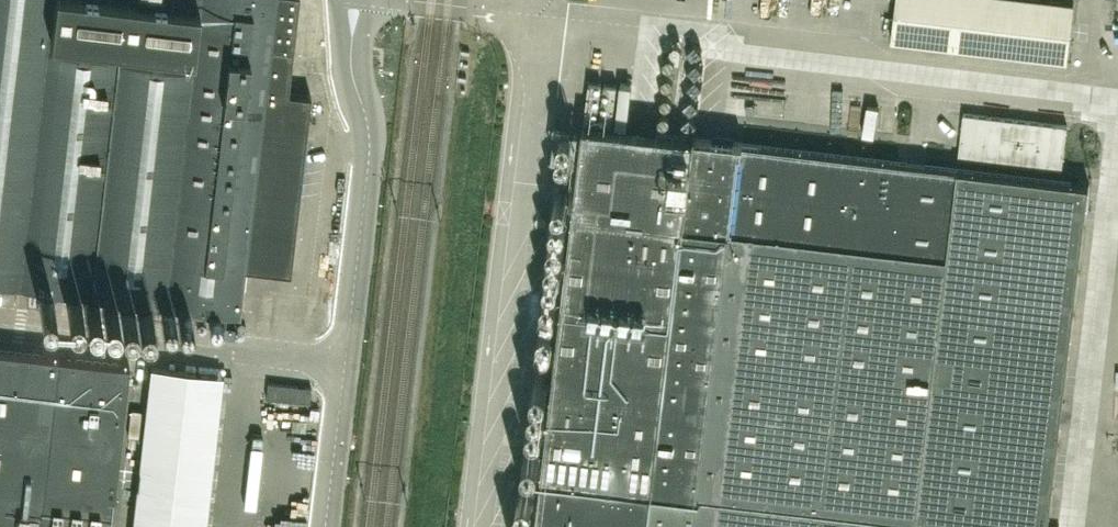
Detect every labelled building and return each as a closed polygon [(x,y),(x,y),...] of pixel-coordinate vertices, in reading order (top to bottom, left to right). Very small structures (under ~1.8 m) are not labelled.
[(239,312),(238,315),(240,315),(245,269),(291,275),(312,96),(289,94),(300,0),(0,0),(0,284),(239,312)] [(1054,0),(898,0),(893,39),(1068,61),(1076,3),(1054,0)] [(634,85),(610,82),(607,102),(632,105),(634,85)] [(1068,126),(965,113),(960,153),(1063,166),(1068,126)] [(1090,184),(584,121),(536,526),(1051,526),(1090,184)] [(128,365),(129,365),(129,364),(0,349),(0,526),(110,526),(128,365)] [(312,388),(268,383),(266,398),(311,403),(312,388)]
